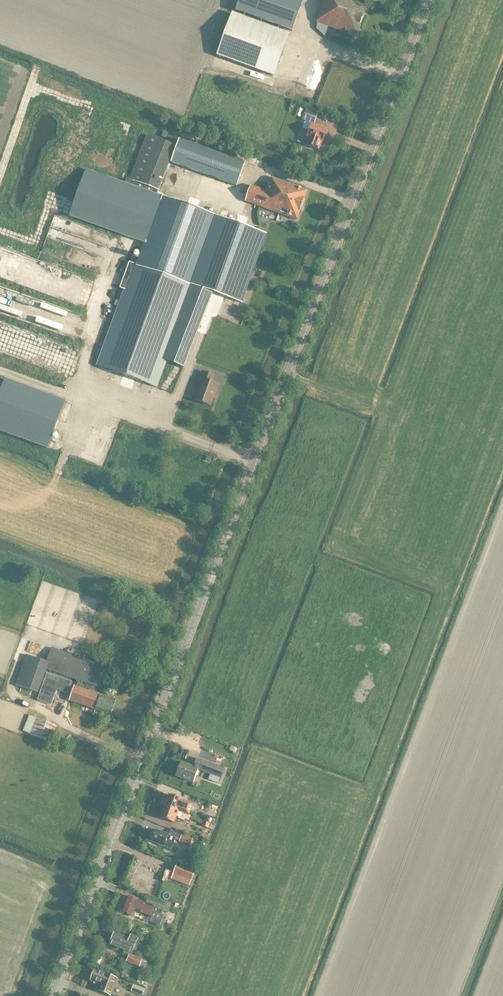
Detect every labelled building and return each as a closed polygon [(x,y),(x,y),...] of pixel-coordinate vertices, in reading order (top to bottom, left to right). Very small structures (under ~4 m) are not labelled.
[(226,7),(292,31),(303,1),(299,0),(228,0),(226,7)] [(368,6),(353,0),(324,0),(319,13),(321,13),(317,22),(356,36),(368,6)] [(289,32),(232,11),(216,54),(273,75),(289,32)] [(86,101),(84,109),(92,111),(94,104),(86,101)] [(307,106),(302,119),(314,124),(318,110),(307,106)] [(309,131),(307,136),(308,136),(306,144),(319,149),(322,141),(323,142),(327,130),(313,124),(313,125),(305,122),(303,128),(309,131)] [(184,367),(211,292),(241,302),(265,233),(164,197),(156,194),(175,146),(146,135),(129,179),(126,178),(124,184),(87,170),(71,216),(146,243),(138,266),(130,263),(121,289),(127,291),(100,367),(156,387),(165,361),(184,367)] [(179,139),(171,162),(237,185),(245,162),(179,139)] [(297,219),(308,190),(273,177),(271,184),(269,184),(267,190),(251,185),(246,201),(297,219)] [(259,263),(258,270),(266,272),(268,265),(259,263)] [(201,381),(195,400),(211,405),(214,393),(216,393),(219,385),(212,383),(214,376),(201,372),(199,380),(201,381)] [(5,379),(0,393),(0,431),(48,448),(65,401),(5,379)] [(61,456),(58,466),(65,468),(68,458),(61,456)] [(116,700),(101,695),(80,688),(82,681),(97,686),(104,666),(52,648),(47,662),(26,655),(15,685),(39,693),(47,668),(79,680),(77,686),(75,685),(69,700),(111,715),(116,700)] [(30,715),(25,728),(24,730),(31,733),(31,734),(51,742),(57,725),(30,715)] [(204,767),(202,770),(221,777),(222,775),(225,776),(227,770),(197,759),(194,767),(181,762),(176,776),(193,782),(199,769),(200,769),(201,766),(204,767)] [(167,800),(165,806),(189,815),(193,803),(169,794),(169,795),(168,795),(167,795),(165,798),(166,800),(167,800)] [(189,815),(165,806),(160,817),(174,823),(177,815),(179,816),(178,818),(184,820),(185,819),(189,820),(191,815),(189,815)] [(205,820),(204,820),(202,827),(208,829),(209,828),(210,823),(211,822),(210,822),(205,820)] [(171,848),(175,838),(155,830),(154,832),(153,833),(151,836),(152,838),(151,840),(158,843),(158,844),(164,846),(165,845),(171,848)] [(190,845),(193,839),(182,835),(180,841),(190,845)] [(124,844),(134,848),(136,842),(126,838),(124,844)] [(194,870),(176,864),(172,873),(190,880),(194,870)] [(138,869),(133,884),(155,892),(161,878),(154,875),(155,873),(146,870),(145,871),(138,869)] [(166,911),(168,905),(148,897),(146,903),(138,900),(129,896),(123,911),(132,915),(134,909),(152,916),(150,922),(160,926),(164,915),(162,914),(163,910),(166,911)] [(114,933),(110,944),(132,952),(138,938),(131,935),(129,938),(114,933)] [(139,967),(142,959),(129,954),(126,962),(139,967)] [(91,980),(100,984),(98,990),(111,995),(117,979),(108,975),(109,975),(95,970),(91,980)] [(137,978),(135,985),(148,989),(150,982),(137,978)] [(133,985),(131,991),(143,995),(145,989),(133,985)]
